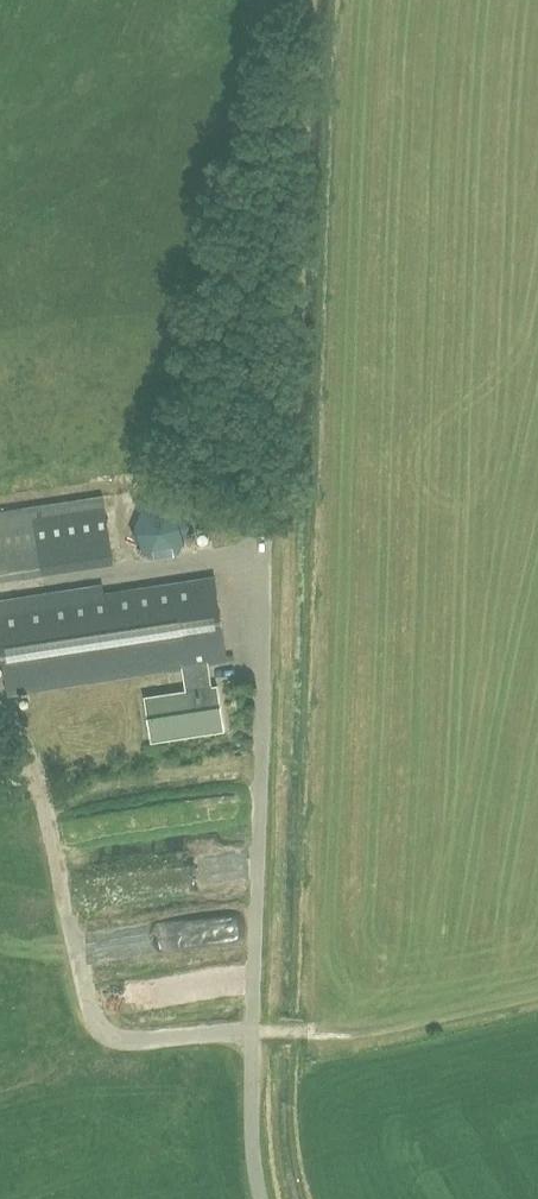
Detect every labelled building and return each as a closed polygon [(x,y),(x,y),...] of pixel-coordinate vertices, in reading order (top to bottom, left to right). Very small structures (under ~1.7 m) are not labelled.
[(161,490),(146,501),(152,509),(135,521),(157,553),(189,530),(161,490)] [(113,561),(102,495),(0,511),(0,559),(3,578),(113,561)] [(215,577),(105,594),(104,585),(0,601),(0,630),(10,693),(183,667),(187,691),(145,697),(151,740),(224,729),(218,686),(206,688),(202,664),(228,660),(215,577)]
